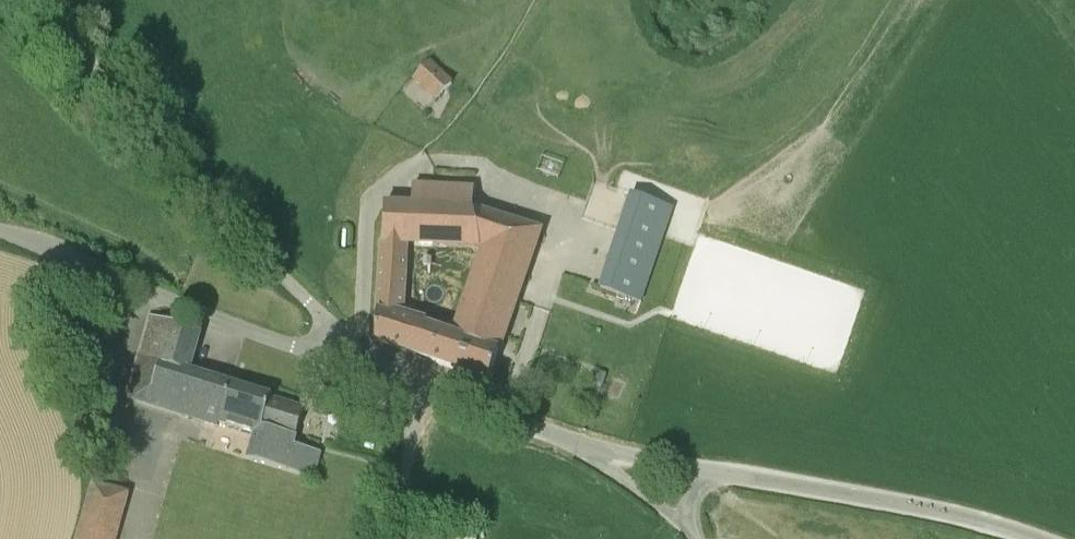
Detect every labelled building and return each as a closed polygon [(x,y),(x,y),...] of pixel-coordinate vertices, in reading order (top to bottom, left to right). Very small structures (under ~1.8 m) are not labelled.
[(431,62),(413,79),(436,101),(453,82),(431,62)] [(382,243),(405,244),(463,247),(481,248),(467,293),(453,337),(463,341),(498,353),(519,292),(540,232),(507,220),(474,209),(474,192),(463,191),(434,189),(413,188),(411,208),(386,206),(384,206),(382,243)] [(641,301),(672,208),(628,194),(598,287),(641,301)] [(376,339),(413,354),(422,328),(409,324),(409,316),(402,313),(405,244),(382,243),(376,339)] [(187,371),(200,334),(150,316),(122,394),(216,425),(217,422),(254,434),(247,460),(311,478),(318,453),(294,446),(304,410),(270,399),(271,399),(187,371)] [(413,354),(413,355),(427,360),(463,372),(489,381),(489,379),(492,380),(494,376),(491,375),(498,353),(463,341),(453,337),(436,332),(422,328),(413,354)] [(603,386),(606,374),(597,372),(593,383),(603,386)] [(131,492),(90,481),(73,538),(117,538),(131,492)]
